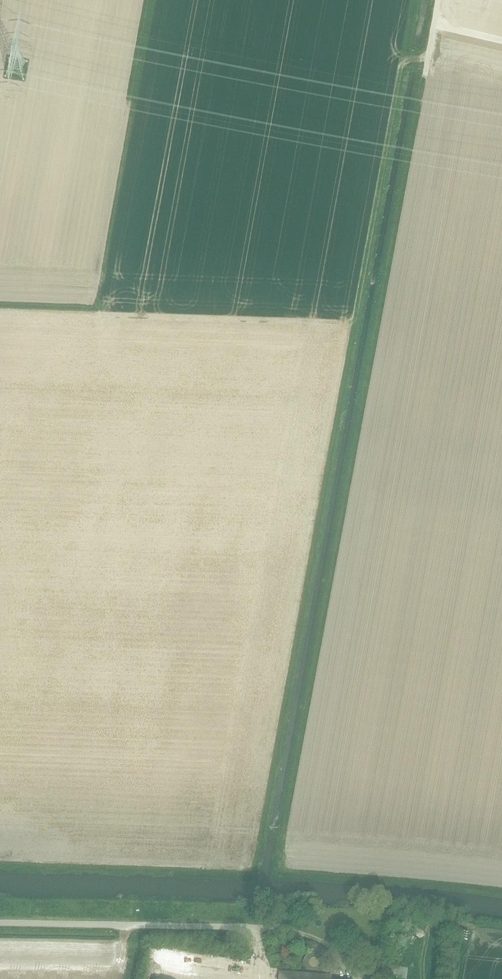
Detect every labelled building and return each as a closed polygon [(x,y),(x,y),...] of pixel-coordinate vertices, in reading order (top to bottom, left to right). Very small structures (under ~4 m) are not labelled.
[(388,966),(387,976),(406,978),(408,978),(409,969),(388,966)] [(324,973),(280,970),(279,978),(324,978),(324,973)]
